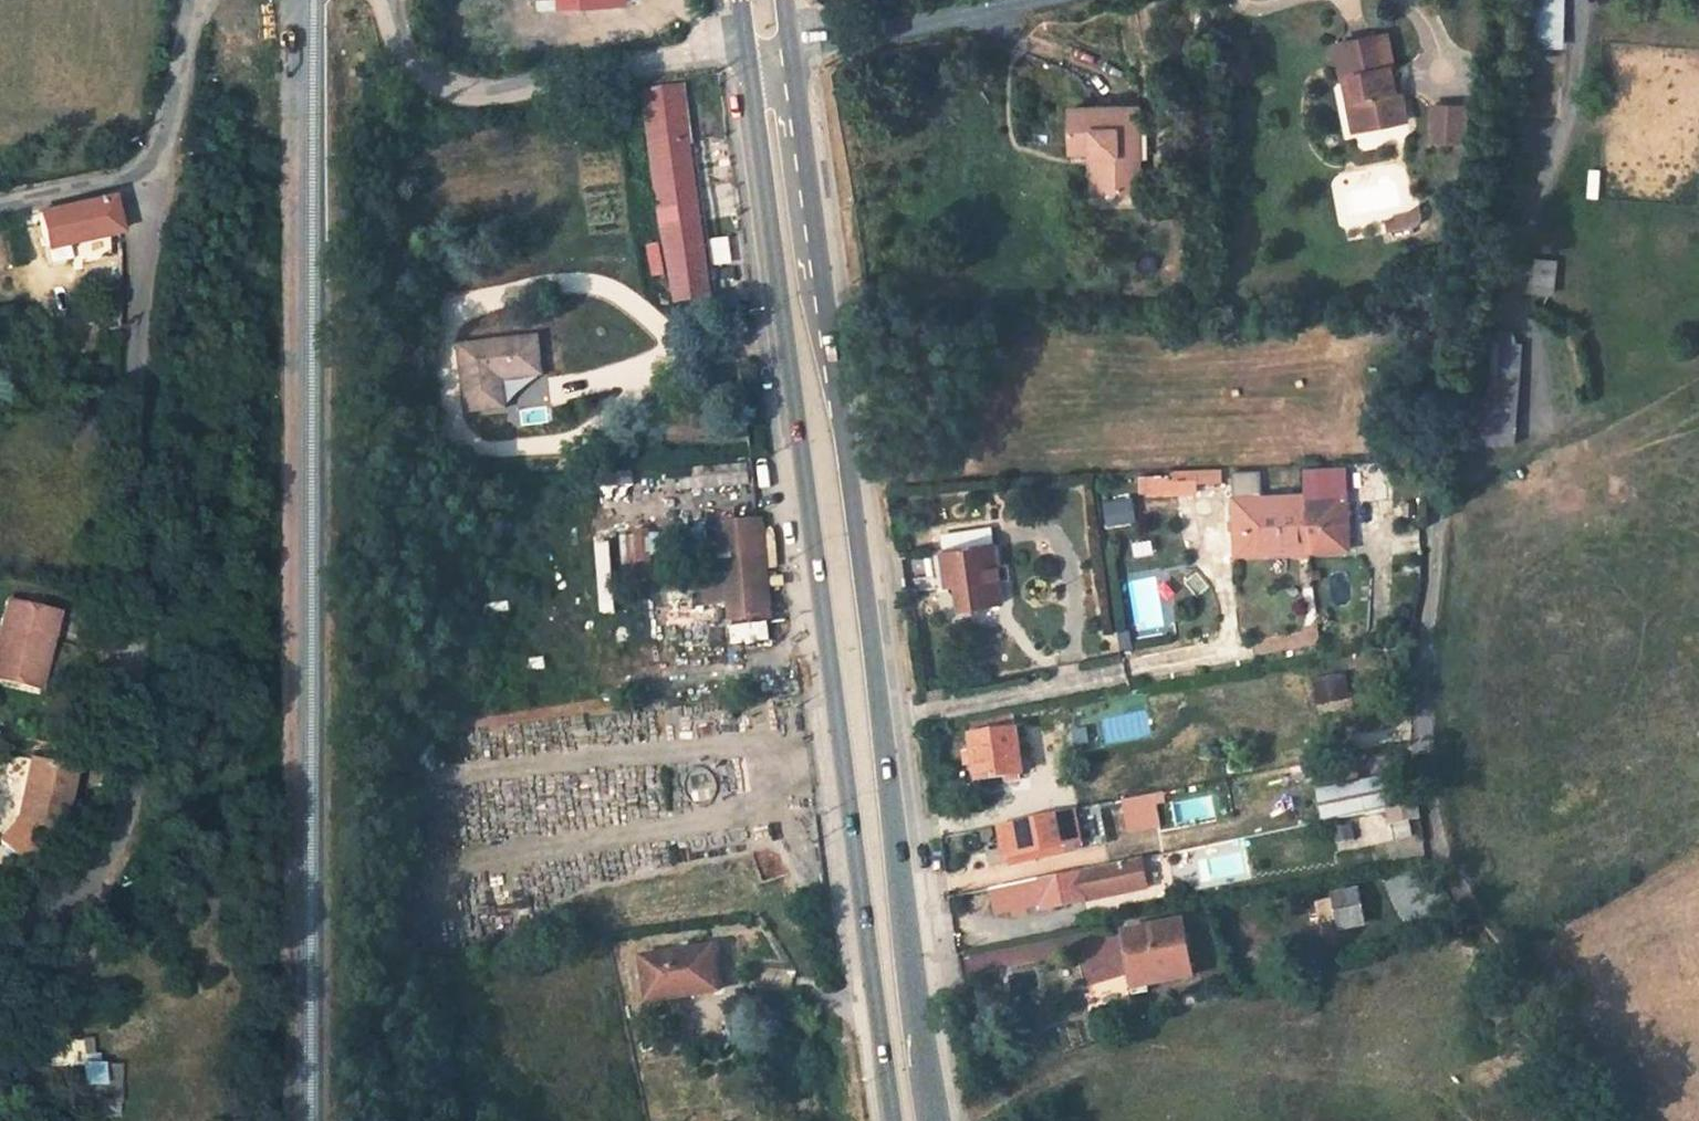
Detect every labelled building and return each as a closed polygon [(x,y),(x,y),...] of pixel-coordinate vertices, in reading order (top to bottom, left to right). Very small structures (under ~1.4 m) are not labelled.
[(1535,48),(1563,49),(1564,0),(1536,0),(1535,48)] [(350,14),(347,13),(344,15),(342,18),(343,21),(345,23),(349,23),(351,21),(352,17),(350,14)] [(1395,69),(1388,34),(1338,44),(1345,79),(1355,77),(1366,128),(1407,119),(1402,91),(1396,92),(1393,77),(1392,69),(1395,69)] [(1402,91),(1399,76),(1393,77),(1396,92),(1402,91)] [(1366,128),(1355,77),(1345,79),(1355,130),(1366,128)] [(697,187),(691,140),(693,140),(689,106),(686,106),(684,84),(642,89),(662,221),(663,221),(677,300),(700,297),(706,297),(702,270),(699,271),(690,212),(687,189),(697,187)] [(1431,140),(1466,142),(1469,107),(1433,104),(1431,140)] [(1104,191),(1141,191),(1140,107),(1071,108),(1071,151),(1093,151),(1094,155),(1103,155),(1104,191)] [(1094,192),(1104,191),(1103,155),(1094,155),(1094,192)] [(654,180),(652,168),(640,170),(643,183),(654,180)] [(702,219),(697,187),(687,189),(690,212),(699,271),(702,270),(706,297),(700,297),(701,301),(734,300),(723,217),(702,219)] [(111,197),(38,214),(46,250),(75,243),(78,256),(100,251),(97,238),(119,233),(111,197)] [(1423,216),(1421,205),(1404,217),(1406,228),(1415,226),(1419,223),(1422,219),(1423,216)] [(1404,217),(1387,220),(1390,232),(1406,228),(1404,217)] [(538,335),(460,345),(468,410),(505,406),(503,378),(542,373),(538,335)] [(1514,442),(1515,372),(1475,371),(1474,441),(1514,442)] [(669,470),(670,490),(701,486),(748,482),(747,464),(669,470)] [(1307,518),(1310,550),(1350,549),(1346,467),(1319,467),(1321,494),(1303,494),(1304,518),(1307,518)] [(1171,471),(1171,480),(1198,479),(1223,479),(1223,469),(1171,471)] [(1234,497),(1237,553),(1310,550),(1307,518),(1304,518),(1303,494),(1262,496),(1261,470),(1234,472),(1234,497)] [(1171,480),(1171,475),(1147,476),(1147,478),(1147,493),(1171,493),(1171,480)] [(1147,493),(1147,478),(1101,479),(1107,525),(1139,521),(1136,494),(1147,493)] [(1171,480),(1171,493),(1198,492),(1198,479),(1171,480)] [(725,547),(702,549),(703,564),(706,590),(707,602),(731,601),(732,619),(768,617),(758,521),(733,523),(733,515),(722,516),(725,547)] [(674,566),(688,564),(685,522),(671,523),(674,566)] [(635,528),(638,563),(652,562),(653,562),(650,527),(635,528)] [(969,546),(993,542),(991,527),(967,531),(969,546)] [(945,534),(947,549),(969,546),(967,531),(945,534)] [(623,564),(638,563),(634,534),(621,534),(623,564)] [(959,584),(963,608),(1003,603),(995,541),(993,542),(969,546),(947,549),(931,552),(935,577),(947,576),(957,574),(959,584)] [(703,564),(702,549),(688,551),(690,565),(703,564)] [(632,575),(653,572),(652,562),(631,565),(632,575)] [(706,590),(703,564),(690,565),(693,591),(706,590)] [(957,574),(947,576),(949,585),(959,584),(957,574)] [(706,590),(693,591),(694,606),(707,604),(707,602),(706,590)] [(8,600),(0,634),(0,679),(31,686),(39,654),(46,655),(56,612),(8,600)] [(1120,630),(1124,648),(1134,646),(1131,629),(1120,630)] [(38,688),(46,655),(39,654),(31,686),(38,688)] [(1319,701),(1348,695),(1344,676),(1315,681),(1319,701)] [(1016,729),(1014,714),(971,723),(973,735),(972,735),(975,751),(976,762),(979,779),(1023,773),(1017,729),(1016,729)] [(976,762),(975,751),(967,752),(968,763),(976,762)] [(76,769),(30,759),(16,821),(54,830),(61,806),(66,807),(76,769)] [(1333,810),(1364,803),(1360,783),(1329,790),(1333,810)] [(1329,790),(1321,792),(1324,812),(1333,810),(1329,790)] [(1158,793),(1122,799),(1127,832),(1163,826),(1158,793)] [(1420,818),(1417,802),(1387,808),(1391,824),(1420,818)] [(1070,850),(1107,842),(1098,804),(1000,826),(1007,857),(1011,856),(1069,844),(1070,850)] [(1011,856),(1013,862),(1070,850),(1069,844),(1011,856)] [(1088,869),(1080,870),(1074,872),(1066,874),(1058,875),(1026,882),(1018,883),(1010,885),(1002,887),(992,890),(997,913),(1002,912),(1014,909),(1028,907),(1043,903),(1045,909),(1086,900),(1149,887),(1143,857),(1120,862),(1088,869)] [(1365,924),(1358,891),(1336,895),(1336,897),(1340,918),(1341,928),(1365,924)] [(1317,900),(1321,922),(1340,918),(1336,897),(1317,900)] [(1014,909),(1016,915),(1029,912),(1028,907),(1014,909)] [(1183,921),(1129,931),(1140,985),(1149,983),(1194,974),(1183,921)] [(691,940),(681,942),(683,950),(692,949),(691,940)] [(683,950),(642,956),(648,995),(688,988),(689,994),(719,989),(713,946),(692,949),(683,950)] [(1140,985),(1132,987),(1134,994),(1150,991),(1149,983),(1140,985)] [(688,988),(648,995),(649,1002),(689,996),(689,994),(688,988)] [(84,1047),(48,1048),(49,1069),(85,1068),(84,1047)] [(101,1083),(101,1067),(85,1068),(85,1084),(101,1083)] [(85,1068),(49,1069),(49,1085),(85,1084),(85,1068)]
